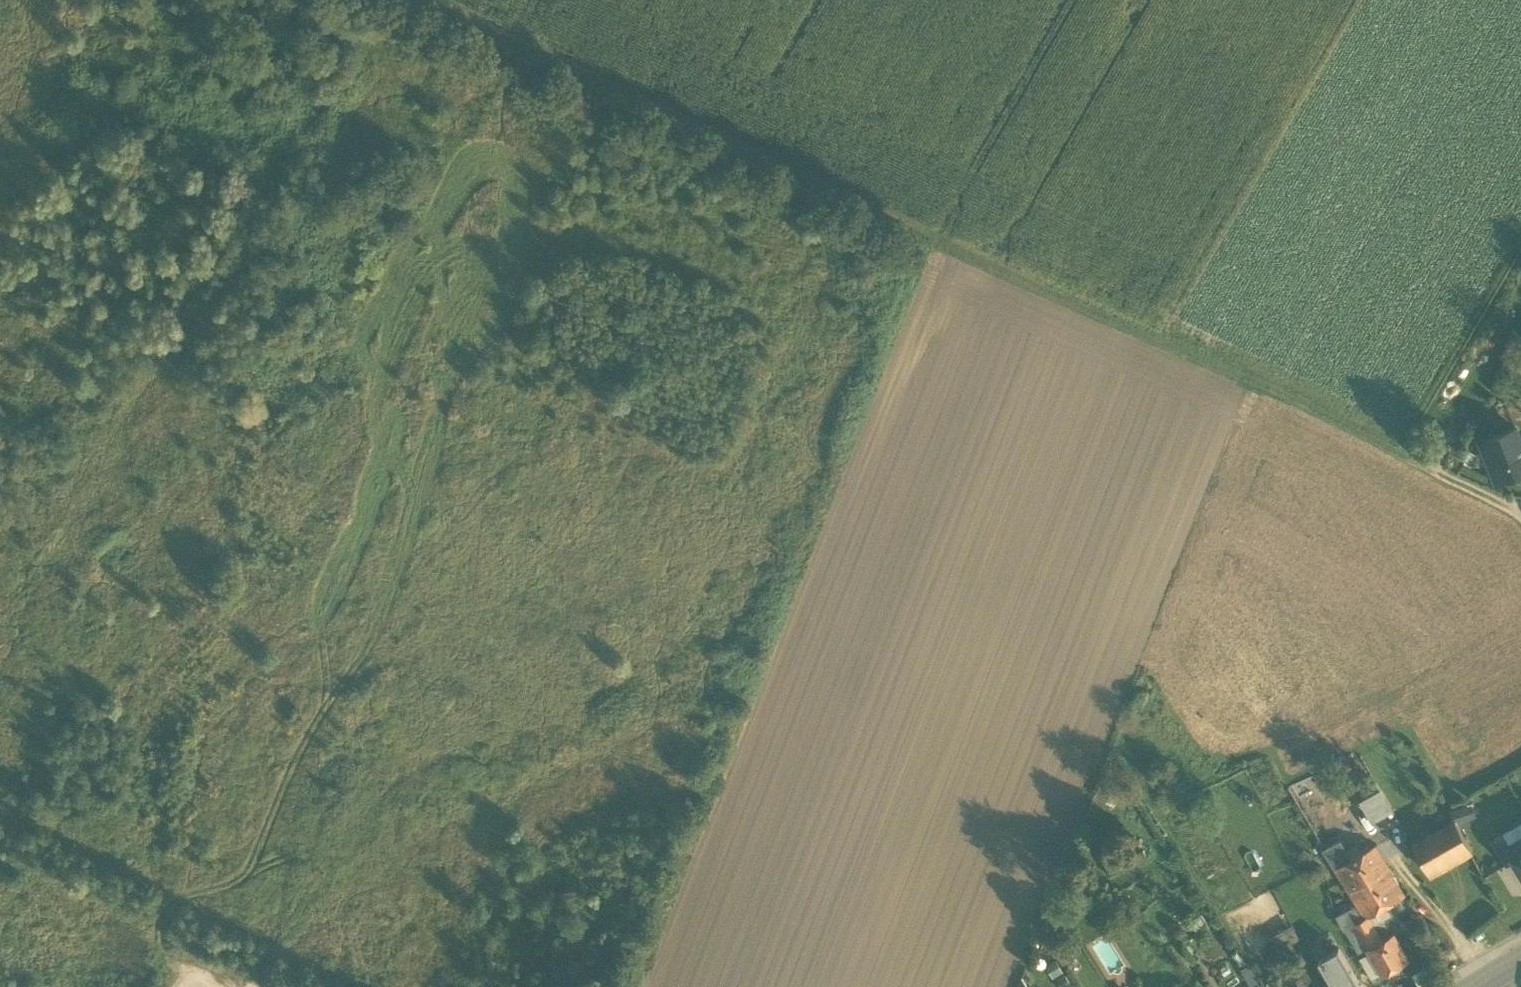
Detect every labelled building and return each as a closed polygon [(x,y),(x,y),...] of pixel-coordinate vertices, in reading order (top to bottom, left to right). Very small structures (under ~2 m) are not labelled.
[(1496,482),(1520,473),(1520,442),(1516,428),(1481,442),(1496,482)] [(1366,797),(1380,790),(1374,779),(1360,786),(1366,797)] [(1372,823),(1392,812),(1380,790),(1366,797),(1359,801),(1372,823)] [(1413,844),(1430,875),(1473,851),(1457,821),(1413,844)] [(1504,833),(1511,845),(1520,840),(1520,821),(1503,831),(1504,833)] [(1349,861),(1337,837),(1335,833),(1332,827),(1318,834),(1335,869),(1349,861)] [(1491,840),(1506,865),(1517,859),(1510,846),(1511,845),(1504,833),(1491,840)] [(1511,845),(1510,846),(1517,859),(1520,866),(1520,840),(1511,845)] [(1335,869),(1350,892),(1389,869),(1374,845),(1349,861),(1335,869)] [(1405,896),(1389,869),(1350,892),(1361,910),(1366,918),(1367,919),(1369,918),(1387,906),(1405,896)] [(1369,918),(1372,924),(1381,920),(1391,913),(1387,906),(1369,918)] [(1355,925),(1354,925),(1366,918),(1361,910),(1358,912),(1356,909),(1338,919),(1344,931),(1346,930),(1355,925)] [(1367,948),(1368,949),(1382,941),(1372,924),(1369,918),(1367,919),(1366,918),(1354,925),(1355,925),(1367,948)] [(1390,936),(1381,920),(1372,924),(1382,941),(1390,936)] [(1355,925),(1346,930),(1359,953),(1367,948),(1355,925)] [(1407,960),(1393,934),(1390,936),(1382,941),(1368,949),(1382,974),(1407,960)] [(1051,945),(1062,964),(1075,957),(1063,938),(1051,945)] [(1318,961),(1333,986),(1361,986),(1339,948),(1318,961)] [(1046,964),(1054,977),(1063,971),(1056,958),(1046,964)] [(1062,986),(1063,986),(1070,983),(1065,973),(1057,978),(1062,986)]
